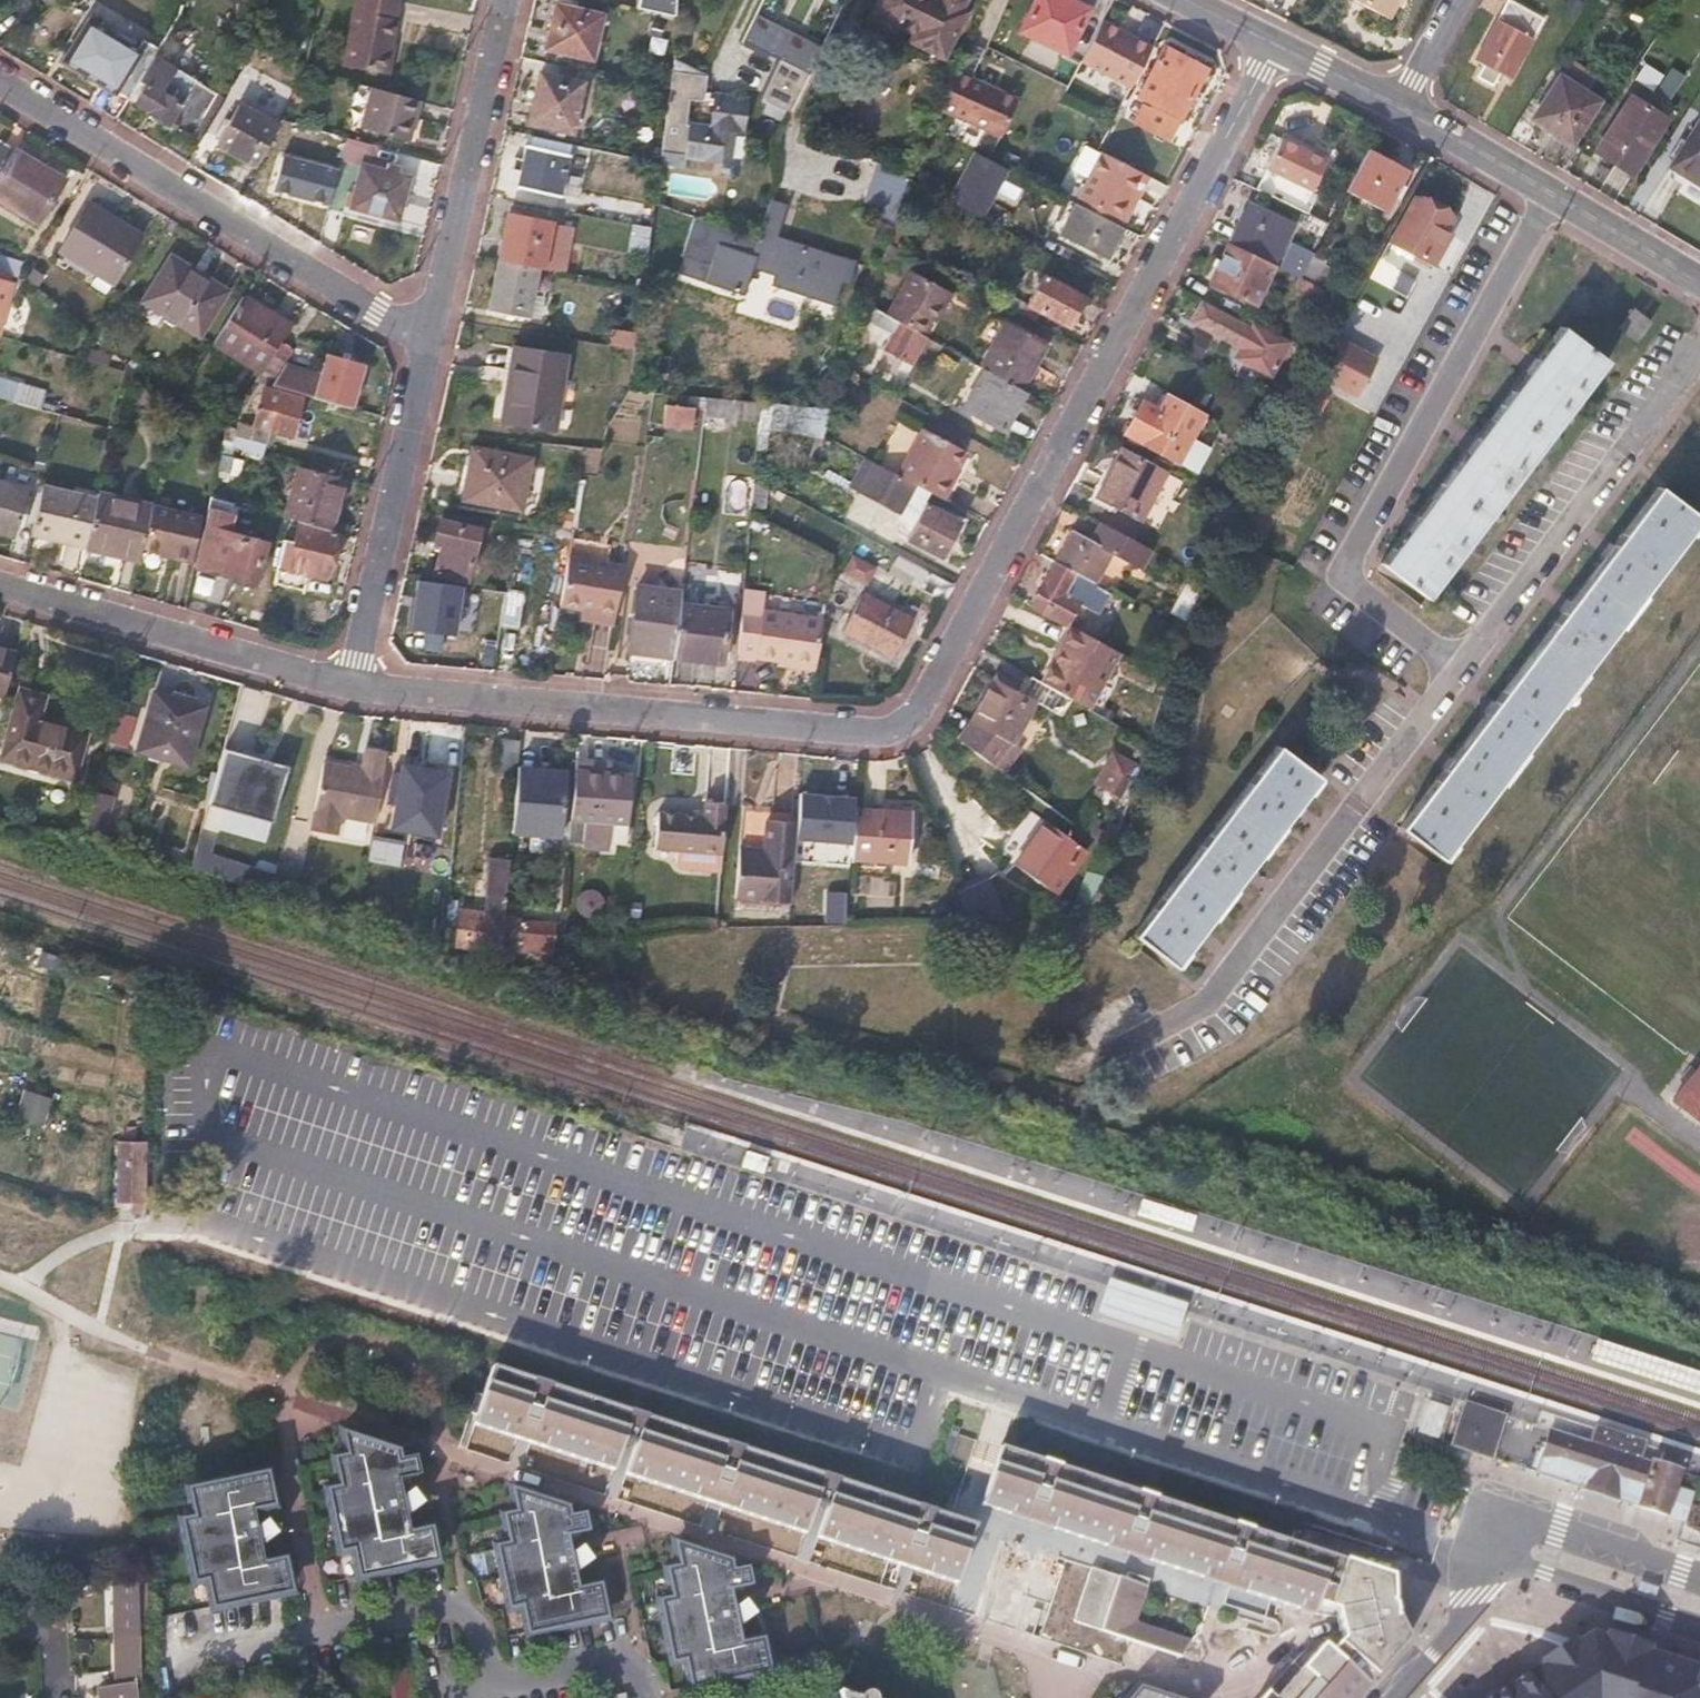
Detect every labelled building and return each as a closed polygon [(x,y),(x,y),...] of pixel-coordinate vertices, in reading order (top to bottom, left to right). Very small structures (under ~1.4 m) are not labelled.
[(384,77),(395,25),(392,25),(397,1),(392,0),(355,0),(340,67),(384,77)] [(678,0),(642,0),(640,9),(676,17),(678,0)] [(875,13),(916,34),(912,41),(945,57),(953,41),(946,38),(965,0),(881,0),(875,13)] [(1090,11),(1067,0),(1038,0),(1022,33),(1067,55),(1090,11)] [(1386,17),(1394,2),(1396,3),(1398,0),(1354,0),(1386,17)] [(1507,0),(1475,59),(1489,67),(1486,72),(1495,77),(1498,72),(1509,78),(1542,19),(1507,0)] [(547,49),(593,59),(602,16),(557,6),(547,49)] [(755,17),(743,43),(780,60),(759,106),(788,119),(821,47),(755,17)] [(143,75),(154,58),(159,50),(145,41),(139,51),(89,21),(63,62),(126,101),(143,75)] [(1151,50),(1102,23),(1083,61),(1132,87),(1151,50)] [(1208,74),(1213,65),(1171,42),(1166,50),(1208,74)] [(1140,95),(1181,117),(1204,72),(1163,51),(1140,95)] [(194,83),(154,58),(143,75),(137,85),(144,89),(133,106),(147,115),(145,117),(164,129),(170,120),(175,123),(187,104),(182,101),(194,83)] [(673,69),(660,156),(731,167),(735,139),(745,140),(751,101),(714,95),(709,128),(686,125),(690,102),(703,104),(707,74),(673,69)] [(956,74),(939,111),(1001,139),(1018,102),(956,74)] [(584,84),(541,75),(530,124),(573,134),(584,84)] [(1558,75),(1532,118),(1574,143),(1600,100),(1558,75)] [(417,102),(369,89),(358,129),(406,143),(417,102)] [(1630,96),(1595,150),(1632,174),(1667,121),(1630,96)] [(254,168),(278,123),(241,104),(218,148),(254,168)] [(1670,167),(1699,186),(1699,120),(1670,167)] [(573,145),(532,137),(530,148),(525,147),(517,187),(562,196),(573,145)] [(1280,141),(1268,169),(1311,189),(1325,161),(1280,141)] [(64,180),(0,142),(0,199),(40,222),(64,180)] [(1125,217),(1150,171),(1099,143),(1074,189),(1125,217)] [(1409,170),(1368,148),(1344,193),(1385,215),(1409,170)] [(1023,177),(976,154),(953,196),(968,205),(984,176),(1015,192),(1023,177)] [(339,170),(285,155),(275,192),(329,207),(339,170)] [(908,179),(878,163),(867,201),(898,211),(908,179)] [(362,164),(351,208),(397,219),(408,176),(401,174),(403,168),(389,164),(387,171),(362,164)] [(1460,223),(1413,198),(1389,241),(1411,252),(1409,257),(1426,267),(1429,261),(1437,265),(1460,223)] [(87,202),(59,251),(114,285),(144,236),(87,202)] [(785,208),(769,203),(757,240),(752,257),(719,247),(710,282),(744,293),(752,268),(778,277),(776,285),(834,304),(841,282),(849,285),(856,264),(776,238),(785,208)] [(1248,205),(1229,245),(1275,266),(1294,226),(1248,205)] [(1123,229),(1078,206),(1062,236),(1106,259),(1123,229)] [(500,263),(541,270),(556,273),(564,227),(509,217),(500,263)] [(652,228),(636,225),(633,239),(650,242),(652,228)] [(1333,230),(1325,246),(1367,268),(1376,252),(1360,243),(1362,238),(1348,231),(1345,236),(1333,230)] [(1275,266),(1229,245),(1210,283),(1256,305),(1275,266)] [(1312,254),(1299,278),(1321,289),(1330,270),(1325,267),(1327,262),(1312,254)] [(226,290),(170,257),(140,308),(157,319),(162,310),(201,334),(226,290)] [(537,290),(541,270),(500,263),(491,311),(532,319),(533,316),(540,318),(545,292),(537,290)] [(868,304),(877,309),(896,319),(907,300),(899,296),(907,279),(881,265),(868,304)] [(1031,305),(1068,326),(1088,291),(1050,271),(1031,305)] [(1321,289),(1299,278),(1294,288),(1316,299),(1321,289)] [(0,337),(14,284),(0,280),(0,337)] [(1423,331),(1445,290),(1430,281),(1407,322),(1423,331)] [(290,324),(243,295),(214,343),(261,371),(290,324)] [(1202,304),(1193,323),(1243,348),(1252,329),(1202,304)] [(927,337),(896,319),(877,309),(862,339),(883,351),(875,366),(904,381),(927,337)] [(1635,342),(1651,323),(1638,313),(1623,333),(1635,342)] [(984,368),(1024,389),(1046,348),(1004,324),(981,366),(984,368)] [(1383,563),(1429,598),(1607,363),(1561,328),(1383,563)] [(636,351),(638,334),(612,330),(609,346),(636,351)] [(1359,393),(1374,349),(1331,334),(1315,378),(1359,393)] [(505,422),(554,429),(566,358),(516,350),(505,422)] [(287,366),(275,385),(354,408),(364,367),(324,356),(319,375),(287,366)] [(1027,391),(1024,389),(984,368),(962,409),(1005,432),(1027,391)] [(60,414),(83,420),(89,401),(0,378),(0,397),(60,414)] [(293,435),(302,399),(265,389),(255,425),(241,422),(239,429),(238,433),(268,442),(274,444),(277,431),(293,435)] [(725,419),(759,422),(760,403),(706,398),(702,430),(724,431),(725,419)] [(1144,402),(1126,435),(1180,463),(1204,417),(1167,398),(1160,411),(1144,402)] [(783,405),(760,403),(759,422),(782,425),(783,405)] [(666,406),(664,427),(694,429),(696,409),(666,406)] [(239,429),(227,426),(223,444),(264,455),(268,442),(238,433),(239,429)] [(604,450),(585,448),(581,473),(602,475),(605,450),(604,450)] [(467,500),(521,510),(530,460),(476,450),(467,500)] [(1140,519),(1165,473),(1123,452),(1098,498),(1140,519)] [(862,494),(878,464),(871,460),(855,490),(862,494)] [(904,517),(920,487),(878,464),(862,494),(904,517)] [(287,517),(301,522),(332,530),(346,478),(300,465),(285,517),(287,517)] [(792,498),(754,478),(751,513),(765,521),(768,495),(788,506),(792,498)] [(14,534),(26,490),(0,483),(0,531),(14,534)] [(32,534),(86,547),(98,499),(43,485),(32,534)] [(900,523),(913,530),(927,503),(932,494),(920,487),(904,517),(900,523)] [(1442,859),(1699,518),(1658,487),(1400,828),(1442,859)] [(140,561),(142,551),(151,514),(153,503),(100,490),(98,499),(86,547),(86,548),(140,561)] [(238,504),(211,497),(195,566),(257,583),(267,543),(232,532),(238,504)] [(913,530),(908,540),(944,559),(963,523),(927,503),(913,530)] [(151,514),(142,551),(183,560),(191,524),(151,514)] [(469,580),(480,530),(440,520),(435,543),(441,545),(436,572),(469,580)] [(337,532),(332,530),(301,522),(290,569),(298,571),(290,602),(319,608),(337,532)] [(1056,563),(1091,582),(1097,585),(1112,556),(1072,534),(1056,563)] [(843,574),(864,585),(874,565),(853,554),(843,574)] [(562,555),(560,617),(616,620),(619,558),(562,555)] [(955,586),(900,556),(891,573),(946,603),(955,586)] [(1091,582),(1056,563),(1051,574),(1045,571),(1038,584),(1044,588),(1032,609),(1066,627),(1091,582)] [(675,650),(681,604),(682,591),(636,585),(629,644),(675,650)] [(1171,613),(1184,620),(1199,591),(1186,585),(1171,613)] [(501,626),(507,593),(482,589),(474,644),(498,648),(501,626)] [(507,590),(507,593),(501,626),(519,629),(525,592),(507,590)] [(766,593),(744,591),(738,656),(765,660),(780,662),(781,658),(817,663),(823,622),(764,615),(766,593)] [(893,655),(914,616),(868,591),(846,631),(893,655)] [(731,611),(681,604),(675,650),(674,661),(674,663),(723,670),(731,611)] [(1120,655),(1070,628),(1041,682),(1091,708),(1120,655)] [(675,650),(629,644),(627,655),(674,661),(675,650)] [(0,654),(0,696),(7,698),(17,659),(0,654)] [(972,725),(959,741),(1002,772),(1020,747),(1013,742),(1034,701),(995,679),(972,725)] [(22,690),(4,758),(74,778),(88,728),(43,715),(48,697),(22,690)] [(205,708),(156,693),(139,750),(188,764),(205,708)] [(1134,936),(1175,967),(1318,778),(1278,746),(1134,936)] [(245,752),(243,759),(264,765),(266,761),(267,758),(245,752)] [(378,801),(385,762),(332,753),(325,792),(378,801)] [(264,765),(243,759),(229,809),(271,822),(288,767),(266,761),(264,765)] [(404,765),(397,804),(441,813),(447,773),(404,765)] [(1129,800),(1135,781),(1105,767),(1097,784),(1129,800)] [(634,774),(577,770),(572,819),(586,820),(584,843),(609,845),(613,819),(601,818),(603,797),(632,800),(634,774)] [(116,796),(96,790),(85,830),(104,836),(116,796)] [(687,814),(684,848),(724,851),(727,802),(707,801),(706,815),(687,814)] [(912,813),(854,808),(851,858),(909,863),(912,813)] [(684,848),(687,814),(661,812),(659,846),(684,848)] [(309,820),(293,816),(286,840),(301,845),(309,820)] [(1016,865),(1054,893),(1086,850),(1048,823),(1016,865)] [(819,827),(798,826),(790,925),(846,924),(847,908),(813,905),(819,827)] [(769,884),(788,886),(793,829),(775,828),(769,884)] [(215,841),(200,837),(190,871),(269,896),(278,865),(259,860),(257,867),(211,854),(215,841)] [(298,857),(291,884),(307,889),(315,861),(298,857)] [(458,946),(502,950),(504,916),(509,862),(491,861),(485,913),(461,912),(458,946)] [(989,879),(959,891),(972,923),(1007,922),(989,879)] [(447,922),(448,905),(435,904),(434,921),(447,922)] [(555,921),(504,916),(502,950),(500,967),(514,969),(515,951),(552,954),(555,921)] [(1672,1100),(1699,1121),(1699,1065),(1672,1100)] [(15,1114),(44,1123),(53,1094),(24,1086),(15,1114)] [(116,1136),(116,1203),(148,1202),(147,1135),(116,1136)] [(1108,1295),(1102,1315),(1123,1321),(1141,1327),(1169,1336),(1174,1338),(1178,1339),(1181,1340),(1189,1313),(1192,1305),(1181,1302),(1153,1293),(1113,1280),(1111,1289),(1108,1295)] [(684,1312),(678,1329),(718,1344),(725,1327),(684,1312)] [(769,1360),(777,1340),(745,1328),(737,1348),(769,1360)] [(1595,1337),(1587,1359),(1699,1395),(1699,1370),(1595,1337)] [(1055,1369),(1058,1358),(1018,1348),(1015,1359),(1055,1369)] [(796,1353),(790,1370),(826,1384),(833,1366),(796,1353)] [(983,1518),(501,1357),(480,1419),(526,1435),(624,1468),(725,1501),(815,1531),(910,1563),(962,1580),(983,1518)] [(1301,1458),(1315,1416),(1241,1391),(1227,1434),(1301,1458)] [(1444,1442),(1455,1408),(1431,1400),(1420,1434),(1444,1442)] [(1507,1415),(1464,1402),(1451,1445),(1470,1451),(1494,1458),(1507,1415)] [(1550,1429),(1535,1473),(1570,1484),(1595,1492),(1602,1495),(1609,1497),(1632,1504),(1685,1522),(1694,1492),(1678,1486),(1682,1472),(1660,1465),(1646,1460),(1649,1451),(1652,1441),(1593,1422),(1590,1431),(1587,1441),(1550,1429)] [(418,1473),(416,1460),(415,1452),(346,1430),(351,1452),(353,1464),(357,1484),(343,1487),(355,1546),(368,1544),(374,1571),(435,1559),(429,1532),(412,1535),(400,1476),(418,1473)] [(1340,1549),(997,1440),(978,1494),(1161,1555),(1220,1574),(1310,1604),(1313,1596),(1331,1602),(1339,1617),(1395,1607),(1387,1565),(1340,1549)] [(268,1473),(267,1470),(243,1475),(195,1484),(201,1514),(186,1517),(199,1579),(213,1577),(219,1603),(292,1588),(286,1561),(259,1566),(247,1504),(272,1498),(268,1473)] [(571,1583),(560,1529),(578,1526),(575,1512),(561,1514),(559,1504),(506,1486),(509,1510),(514,1538),(498,1541),(509,1596),(526,1592),(532,1624),(595,1611),(588,1580),(571,1583)] [(734,1639),(721,1582),(737,1579),(733,1563),(666,1541),(670,1564),(675,1591),(663,1594),(675,1652),(687,1649),(693,1681),(755,1669),(748,1637),(734,1639)] [(1201,1633),(1220,1574),(1161,1555),(1150,1590),(1093,1572),(1079,1619),(1180,1651),(1201,1633)] [(140,1639),(141,1584),(115,1587),(116,1639),(140,1639)] [(1403,1639),(1392,1621),(1329,1640),(1318,1653),(1310,1647),(1290,1669),(1283,1664),(1254,1697),(1352,1697),(1403,1639)] [(1485,1697),(1699,1697),(1699,1663),(1593,1631),(1485,1697)] [(140,1676),(140,1639),(116,1639),(117,1677),(140,1676)] [(404,1668),(375,1673),(380,1697),(410,1697),(404,1668)] [(140,1676),(117,1677),(117,1686),(134,1684),(136,1697),(140,1697),(140,1676)] [(134,1684),(117,1686),(99,1689),(100,1697),(136,1697),(134,1684)] [(1131,1685),(1120,1697),(1172,1697),(1131,1685)]
